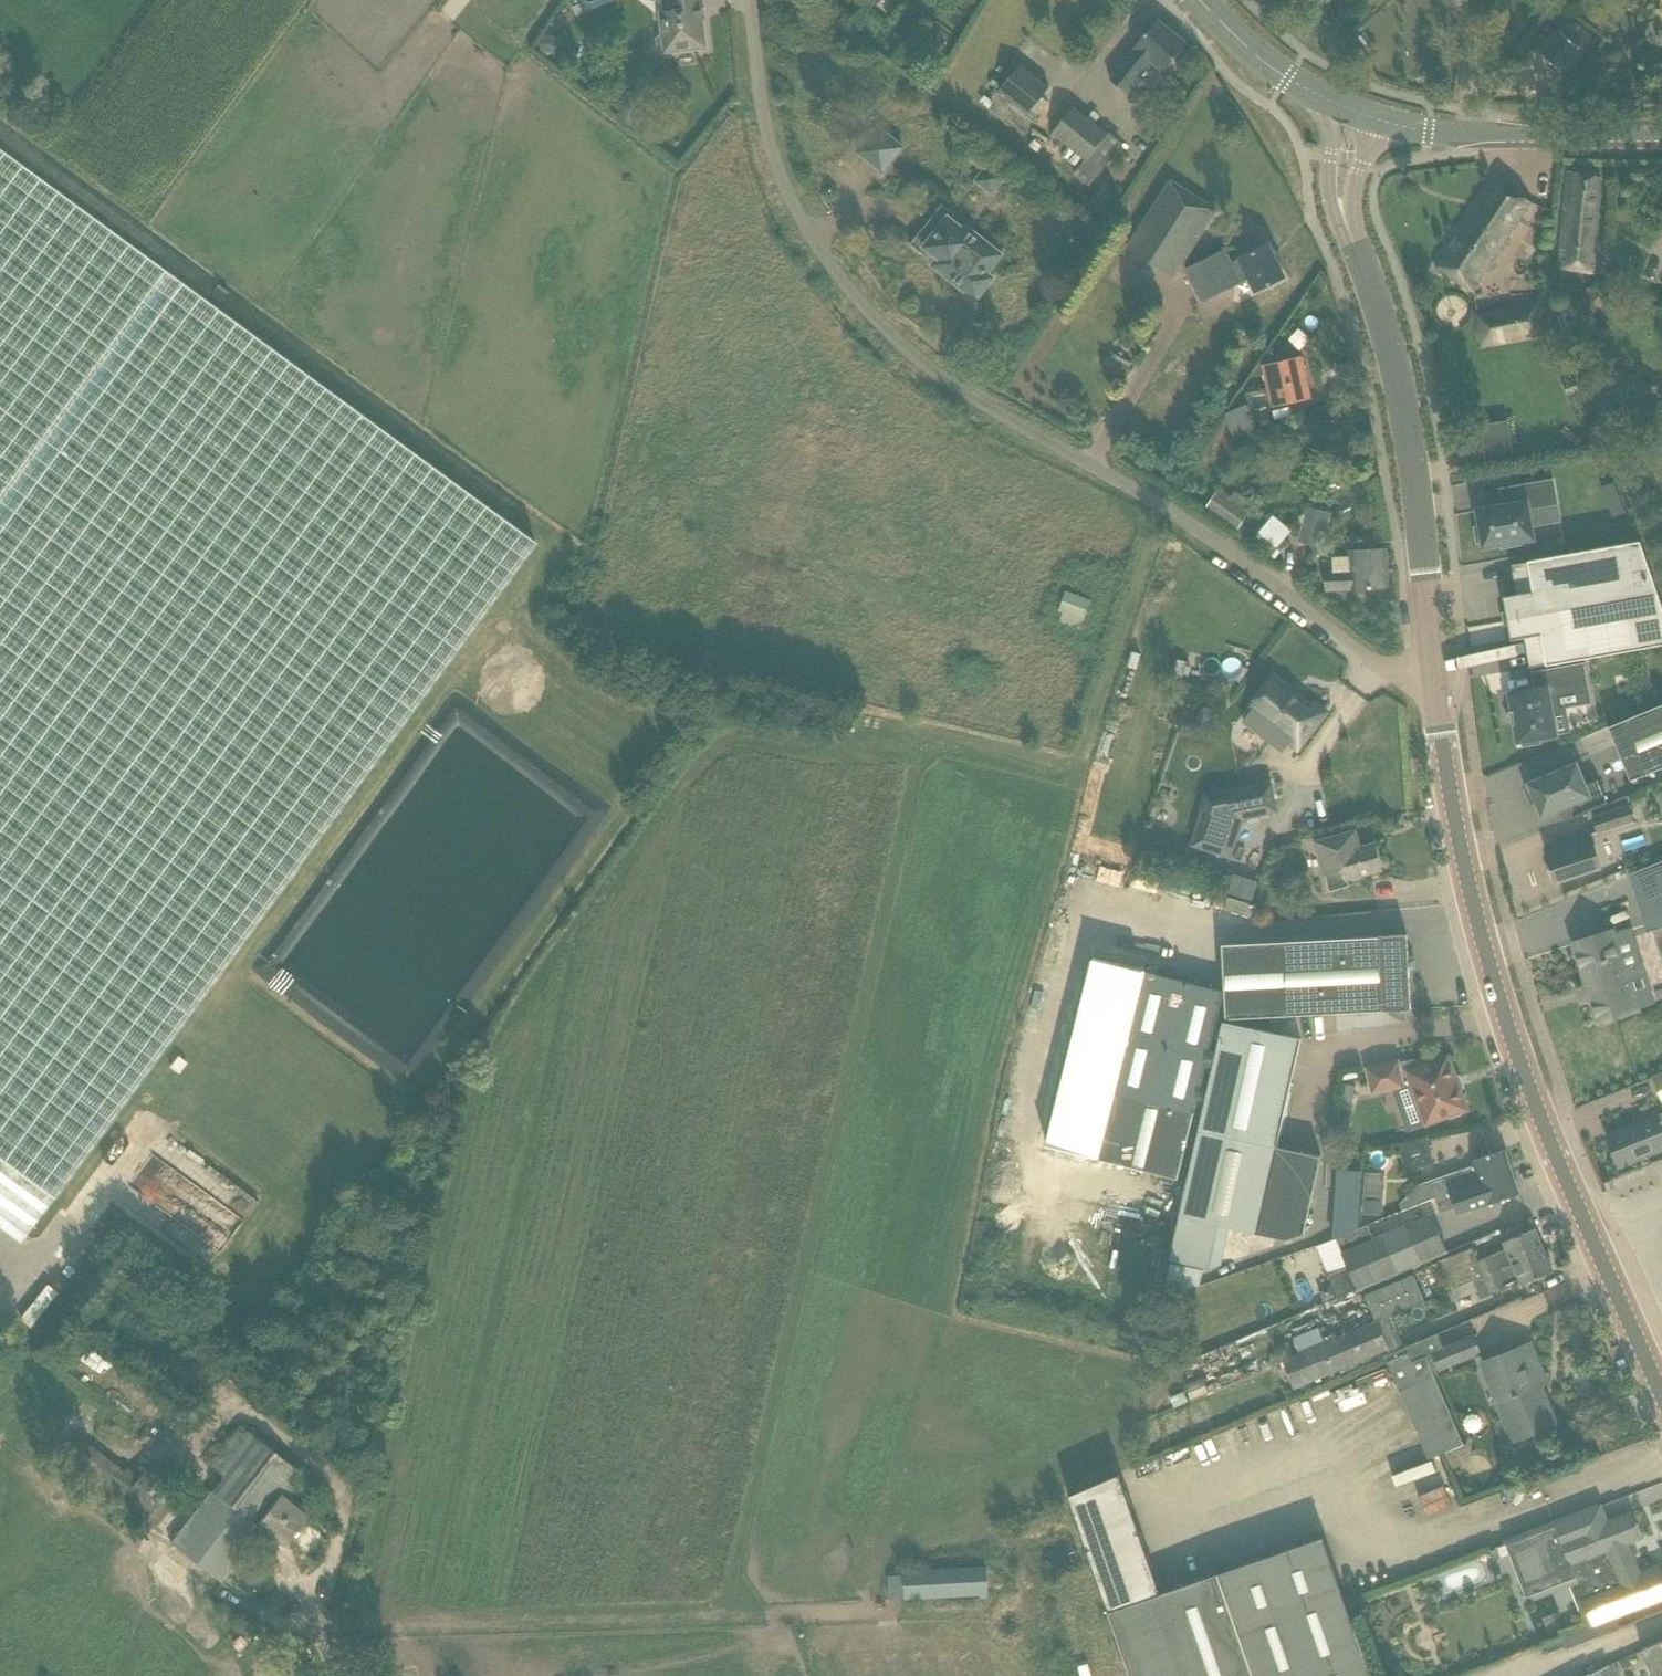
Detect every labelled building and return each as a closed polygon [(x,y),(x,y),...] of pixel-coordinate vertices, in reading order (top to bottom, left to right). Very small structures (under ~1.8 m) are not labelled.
[(665,5),(666,10),(660,11),(662,35),(657,39),(658,50),(663,53),(707,48),(702,8),(704,8),(704,0),(665,0),(665,5)] [(1110,79),(1128,94),(1152,64),(1163,73),(1174,60),(1188,43),(1159,19),(1145,36),(1116,71),(1110,79)] [(1543,55),(1561,70),(1562,69),(1580,47),(1580,48),(1581,47),(1579,45),(1581,40),(1581,39),(1580,35),(1580,34),(1579,34),(1576,31),(1575,30),(1575,31),(1571,31),(1570,30),(1569,30),(1569,31),(1565,33),(1563,31),(1562,33),(1563,33),(1545,54),(1544,54),(1543,55)] [(1051,86),(1022,63),(1000,90),(1029,114),(1051,86)] [(1052,134),(1088,161),(1109,133),(1074,106),(1052,134)] [(860,154),(879,170),(878,171),(883,175),(906,147),(878,124),(855,151),(859,155),(860,154)] [(53,1197),(535,541),(0,148),(0,1158),(53,1197)] [(1008,176),(989,161),(974,180),(993,194),(1008,176)] [(1592,278),(1599,198),(1600,176),(1569,170),(1558,272),(1592,278)] [(1532,201),(1496,177),(1437,267),(1473,291),(1532,201)] [(1129,248),(1173,276),(1217,209),(1172,180),(1129,248)] [(983,278),(997,261),(1004,252),(966,223),(963,228),(954,222),(959,216),(943,203),(924,226),(910,244),(925,255),(928,251),(941,261),(935,267),(966,292),(979,275),(983,278)] [(1269,244),(1231,263),(1225,250),(1187,269),(1203,300),(1234,285),(1232,281),(1248,273),(1257,291),(1285,277),(1269,244)] [(1594,289),(1576,306),(1577,307),(1588,319),(1589,320),(1606,304),(1594,289)] [(1542,337),(1536,309),(1477,318),(1483,346),(1542,337)] [(1301,358),(1280,362),(1265,366),(1270,388),(1247,393),(1251,410),(1310,397),(1301,358)] [(1645,382),(1644,388),(1647,393),(1653,394),(1658,390),(1659,384),(1655,379),(1649,378),(1645,382)] [(1247,404),(1223,414),(1234,439),(1258,429),(1247,404)] [(1508,421),(1481,425),(1483,438),(1510,435),(1508,421)] [(1556,502),(1552,476),(1499,486),(1503,503),(1476,508),(1479,525),(1475,526),(1477,540),(1482,539),(1483,544),(1501,541),(1501,544),(1533,538),(1528,507),(1556,502)] [(1615,482),(1602,487),(1607,502),(1620,497),(1615,482)] [(1250,511),(1218,490),(1207,505),(1239,527),(1250,511)] [(1308,506),(1299,541),(1318,546),(1322,530),(1328,532),(1333,512),(1308,506)] [(1253,540),(1274,558),(1288,540),(1267,524),(1253,540)] [(1511,563),(1516,593),(1503,595),(1507,617),(1656,590),(1639,540),(1511,563)] [(1350,566),(1326,567),(1327,589),(1356,588),(1357,598),(1371,597),(1371,587),(1389,587),(1387,548),(1350,550),(1350,566)] [(1507,617),(1511,639),(1524,636),(1529,666),(1661,642),(1661,609),(1656,590),(1507,617)] [(1066,594),(1060,610),(1063,611),(1060,619),(1081,627),(1090,604),(1066,594)] [(541,691),(522,650),(479,669),(498,710),(541,691)] [(1588,690),(1583,664),(1533,673),(1536,688),(1510,693),(1513,711),(1510,711),(1512,723),(1515,723),(1518,740),(1522,740),(1523,744),(1540,741),(1539,737),(1555,734),(1551,709),(1561,708),(1559,695),(1588,690)] [(1268,675),(1245,704),(1261,717),(1257,722),(1269,732),(1264,739),(1278,750),(1286,739),(1292,744),(1318,711),(1312,707),(1310,708),(1268,675)] [(1168,722),(1187,728),(1199,686),(1181,680),(1168,722)] [(1631,780),(1661,767),(1661,703),(1608,727),(1631,780)] [(1576,764),(1529,783),(1530,787),(1527,788),(1527,789),(1526,790),(1531,803),(1533,803),(1533,804),(1537,802),(1542,815),(1559,808),(1565,821),(1608,803),(1598,778),(1585,784),(1576,764)] [(1202,808),(1191,844),(1230,857),(1242,821),(1276,813),(1269,783),(1206,796),(1202,808)] [(1598,833),(1604,832),(1631,823),(1626,807),(1593,816),(1598,833)] [(1347,878),(1360,875),(1382,869),(1375,843),(1360,847),(1355,830),(1317,841),(1326,874),(1330,889),(1349,884),(1347,878)] [(1549,876),(1552,880),(1555,881),(1556,880),(1556,881),(1601,867),(1590,833),(1545,847),(1552,868),(1551,869),(1549,871),(1549,876)] [(1661,927),(1661,860),(1629,873),(1647,932),(1661,927)] [(1280,866),(1267,862),(1263,875),(1276,878),(1280,866)] [(1234,875),(1229,892),(1253,900),(1258,882),(1234,875)] [(1575,942),(1600,1020),(1637,1009),(1628,980),(1646,974),(1631,928),(1613,934),(1612,931),(1575,942)] [(1407,934),(1223,945),(1227,1019),(1411,1008),(1407,934)] [(1093,957),(1046,1146),(1098,1159),(1114,1094),(1144,970),(1093,957)] [(1194,1114),(1219,1014),(1225,990),(1144,970),(1114,1094),(1098,1159),(1178,1178),(1194,1114)] [(1286,1239),(1304,1233),(1321,1156),(1277,1146),(1302,1038),(1224,1020),(1199,1131),(1162,1298),(1202,1283),(1205,1267),(1209,1268),(1219,1224),(1286,1239)] [(1399,1060),(1366,1068),(1372,1093),(1394,1089),(1411,1085),(1418,1105),(1402,1110),(1409,1130),(1425,1125),(1467,1110),(1448,1055),(1429,1062),(1427,1057),(1399,1063),(1399,1060)] [(1653,1076),(1661,1100),(1661,1072),(1653,1076)] [(1607,1136),(1619,1166),(1661,1148),(1661,1113),(1607,1136)] [(1400,1149),(1406,1171),(1434,1163),(1428,1142),(1400,1149)] [(1475,1166),(1431,1180),(1431,1181),(1432,1184),(1437,1197),(1512,1171),(1505,1149),(1484,1156),(1473,1160),(1475,1166)] [(21,1241),(53,1197),(0,1158),(0,1225),(21,1241)] [(1512,1171),(1437,1197),(1441,1210),(1456,1205),(1459,1214),(1487,1205),(1520,1194),(1512,1171)] [(1419,1183),(1400,1203),(1402,1210),(1426,1200),(1437,1197),(1432,1184),(1431,1181),(1431,1180),(1419,1183)] [(1384,1196),(1365,1195),(1364,1216),(1383,1217),(1384,1196)] [(1334,1238),(1317,1245),(1329,1275),(1338,1296),(1448,1251),(1432,1214),(1374,1238),(1368,1224),(1336,1237),(1334,1238)] [(1461,1286),(1475,1281),(1544,1250),(1535,1228),(1503,1241),(1506,1248),(1478,1260),(1473,1247),(1440,1261),(1452,1290),(1461,1286)] [(1544,1250),(1475,1281),(1482,1298),(1493,1293),(1492,1290),(1520,1278),(1523,1284),(1553,1271),(1544,1250)] [(1365,1294),(1376,1321),(1425,1300),(1415,1274),(1365,1294)] [(1331,1283),(1323,1286),(1329,1298),(1336,1295),(1331,1283)] [(1465,1296),(1461,1286),(1452,1290),(1446,1293),(1451,1302),(1465,1296)] [(1438,1329),(1442,1341),(1472,1332),(1468,1320),(1438,1329)] [(1388,1349),(1376,1321),(1283,1360),(1294,1388),(1388,1349)] [(1405,1346),(1390,1353),(1385,1355),(1430,1459),(1464,1443),(1433,1371),(1438,1368),(1480,1351),(1474,1336),(1445,1349),(1438,1333),(1405,1346)] [(1483,1363),(1495,1393),(1492,1395),(1502,1418),(1499,1420),(1496,1425),(1502,1440),(1506,1442),(1510,1441),(1511,1443),(1535,1433),(1534,1431),(1555,1423),(1536,1377),(1543,1374),(1531,1343),(1483,1363)] [(1203,1378),(1186,1385),(1191,1397),(1208,1390),(1203,1378)] [(1176,1408),(1188,1403),(1183,1393),(1172,1398),(1176,1408)] [(304,1474),(240,1424),(209,1466),(222,1476),(171,1543),(221,1581),(262,1528),(283,1545),(307,1515),(285,1498),(304,1474)] [(141,1527),(147,1519),(155,1525),(178,1494),(144,1468),(137,1477),(125,1468),(123,1471),(78,1437),(58,1463),(141,1527)] [(1159,1594),(1114,1468),(1065,1489),(1109,1612),(1131,1675),(1372,1675),(1323,1536),(1159,1594)] [(1506,1542),(1528,1599),(1579,1580),(1579,1581),(1591,1576),(1598,1594),(1583,1599),(1590,1618),(1559,1630),(1566,1647),(1620,1627),(1615,1613),(1661,1595),(1661,1564),(1638,1573),(1632,1558),(1626,1542),(1640,1537),(1630,1513),(1629,1514),(1630,1515),(1609,1523),(1601,1503),(1599,1504),(1553,1521),(1554,1523),(1506,1542)] [(1502,1556),(1498,1546),(1488,1550),(1490,1557),(1495,1559),(1502,1556)] [(990,1595),(988,1564),(903,1569),(904,1573),(888,1574),(889,1597),(905,1596),(905,1599),(980,1595),(980,1598),(987,1598),(987,1595),(990,1595)] [(1642,1649),(1650,1670),(1653,1675),(1661,1675),(1661,1640),(1642,1649)] [(1608,1664),(1584,1675),(1614,1675),(1608,1664)]
